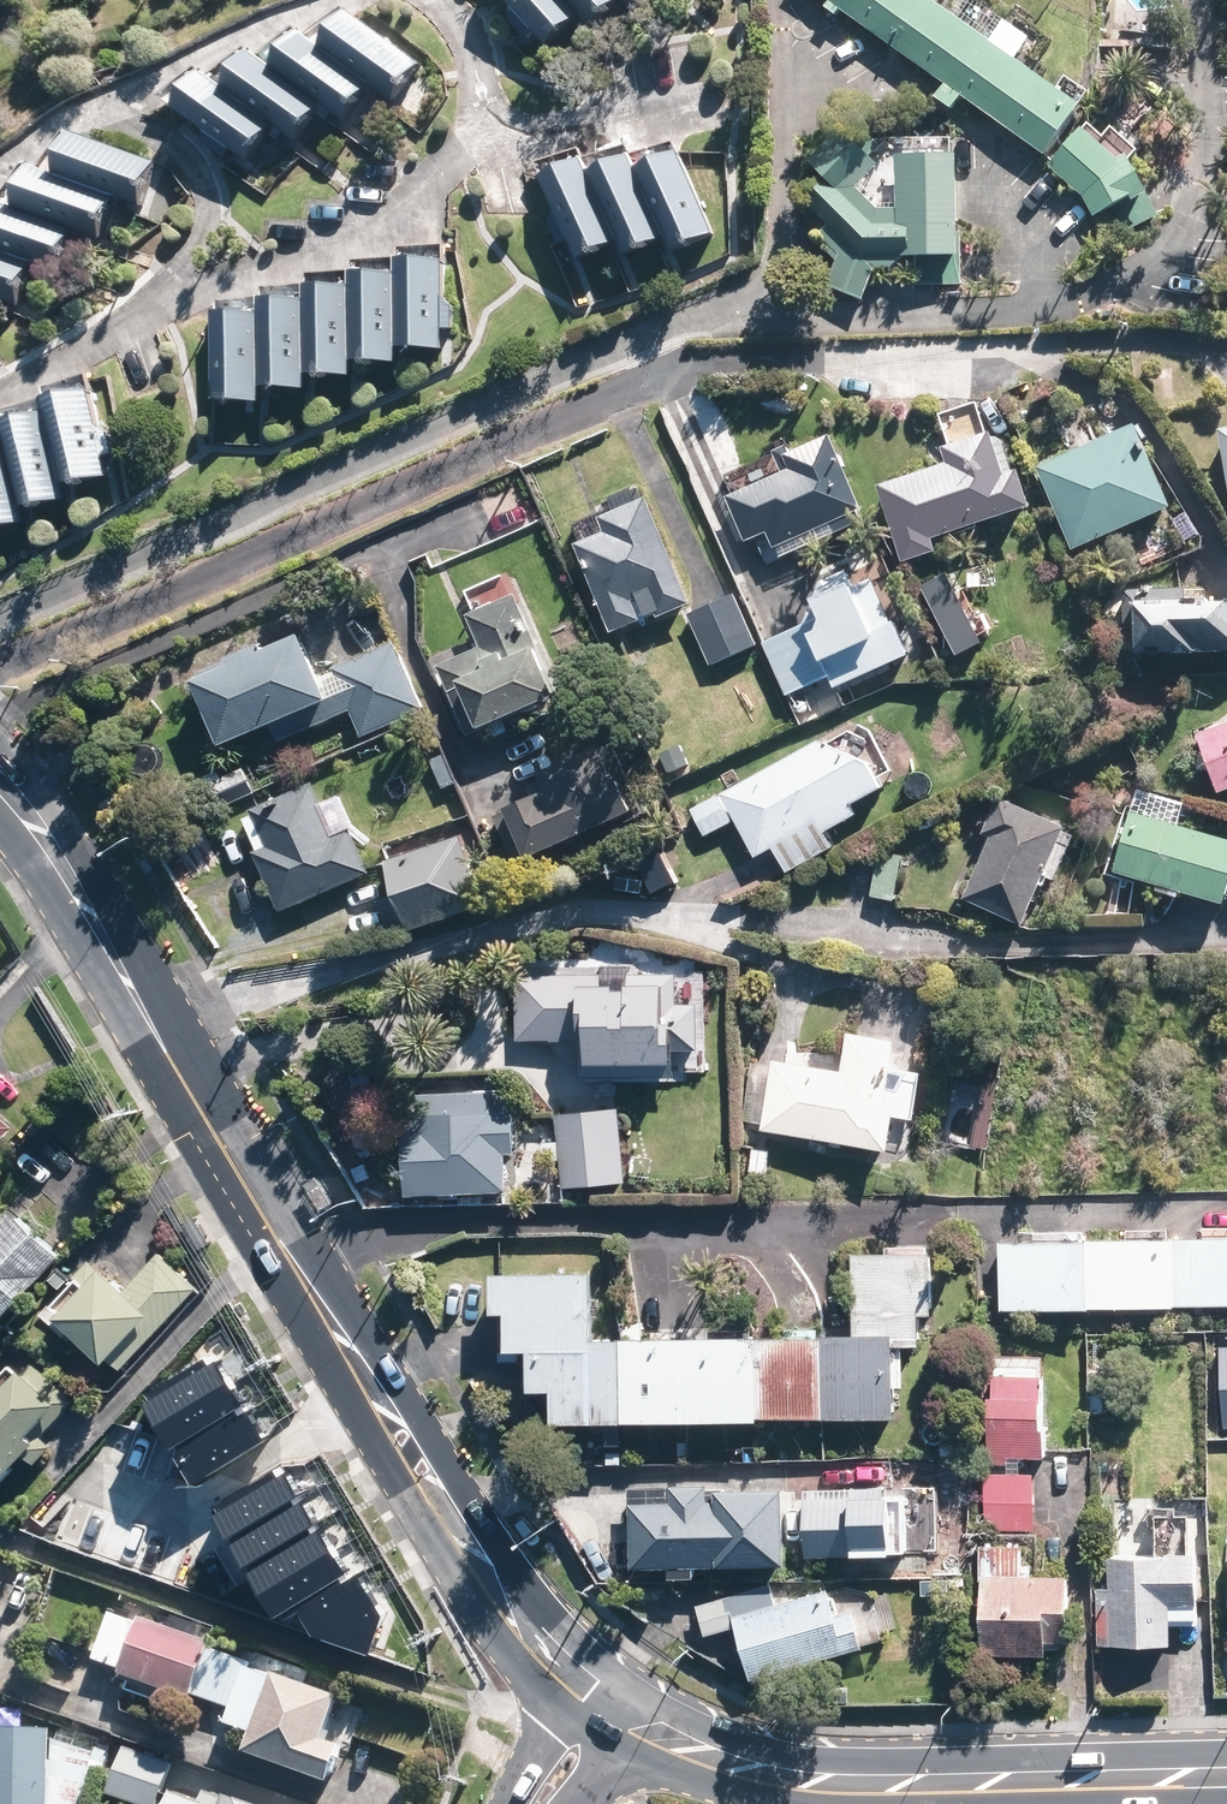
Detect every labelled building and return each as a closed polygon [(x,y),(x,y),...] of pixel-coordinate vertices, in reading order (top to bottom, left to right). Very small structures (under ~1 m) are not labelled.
[(551,45),(584,18),(570,0),(515,0),(551,45)] [(599,23),(627,0),(580,0),(599,23)] [(1033,155),(1067,109),(918,0),(821,0),(1033,155)] [(365,12),(337,45),(402,98),(429,65),(365,12)] [(313,33),(286,65),(351,118),(377,86),(313,33)] [(265,51),(236,85),(301,138),(329,104),(265,51)] [(214,71),(184,107),(249,160),(278,125),(214,71)] [(870,295),(889,252),(970,251),(970,207),(970,154),(911,155),(911,207),(889,208),(866,181),(888,161),(859,128),(823,160),(842,182),(820,202),(853,238),(835,280),(870,295)] [(1055,163),(1089,194),(1102,217),(1139,195),(1120,162),(1085,130),(1055,163)] [(86,131),(71,171),(146,200),(162,160),(86,131)] [(687,153),(650,167),(680,246),(718,232),(687,153)] [(640,158),(602,172),(633,251),(670,237),(640,158)] [(592,163),(554,178),(585,257),(622,242),(592,163)] [(47,166),(32,206),(107,235),(123,195),(47,166)] [(0,206),(0,244),(63,268),(79,226),(4,197),(0,206)] [(23,303),(40,261),(0,246),(0,294),(23,303)] [(456,262),(412,258),(405,344),(449,348),(456,262)] [(410,274),(366,270),(358,356),(403,360),(410,274)] [(364,285),(320,281),(312,368),(357,372),(364,285)] [(317,297),(273,293),(266,379),(310,383),(317,297)] [(270,311),(226,307),(218,394),(262,397),(270,311)] [(102,395),(59,401),(71,480),(113,474),(102,395)] [(59,416),(17,422),(28,502),(71,496),(59,416)] [(1162,508),(1129,434),(1038,474),(1070,547),(1162,508)] [(869,508),(838,437),(792,457),(798,472),(742,496),(760,535),(779,526),(787,544),(869,508)] [(0,441),(0,523),(28,518),(17,439),(0,441)] [(942,471),(889,486),(906,545),(1015,513),(1006,483),(991,487),(979,446),(938,458),(942,471)] [(619,533),(586,546),(618,628),(691,600),(654,505),(614,520),(619,533)] [(911,652),(879,582),(830,604),(835,616),(774,644),(794,688),(838,667),(845,682),(911,652)] [(1135,595),(1135,657),(1226,657),(1226,604),(1202,604),(1202,595),(1135,595)] [(493,646),(447,665),(475,731),(569,692),(547,640),(541,643),(524,601),(482,619),(493,646)] [(743,606),(696,627),(713,663),(759,642),(743,606)] [(307,635),(204,680),(231,742),(334,698),(307,635)] [(399,646),(341,671),(369,734),(426,708),(399,646)] [(1195,735),(1213,785),(1226,780),(1226,723),(1195,735)] [(827,743),(732,793),(764,852),(780,843),(792,866),(834,844),(826,829),(863,810),(859,802),(892,784),(880,761),(827,743)] [(568,790),(502,817),(520,859),(645,807),(633,779),(627,781),(614,749),(560,772),(568,790)] [(447,754),(434,759),(451,799),(464,793),(447,754)] [(319,794),(266,818),(278,846),(266,851),(291,905),(373,867),(357,834),(341,841),(319,794)] [(724,798),(696,810),(707,835),(735,824),(724,798)] [(1052,836),(994,809),(979,839),(985,842),(957,898),(1010,923),(1052,836)] [(1225,851),(1130,819),(1112,871),(1206,903),(1225,851)] [(469,839),(392,865),(412,924),(489,899),(469,839)] [(907,860),(888,856),(880,895),(898,899),(907,860)] [(683,979),(525,984),(526,1036),(599,1034),(600,1066),(687,1063),(687,1040),(701,1040),(700,1006),(683,1007),(683,979)] [(855,1073),(782,1063),(773,1127),(901,1145),(905,1111),(893,1109),(902,1042),(860,1037),(855,1073)] [(499,1090),(429,1093),(430,1114),(415,1114),(418,1188),(515,1185),(513,1149),(526,1149),(525,1107),(499,1108),(499,1090)] [(619,1112),(566,1118),(573,1184),(626,1179),(619,1112)] [(17,1129),(0,1114),(0,1147),(17,1129)] [(14,1314),(74,1252),(29,1210),(13,1228),(0,1216),(0,1301),(14,1314)] [(1007,1243),(1008,1311),(1226,1307),(1226,1239),(1007,1243)] [(945,1252),(864,1254),(865,1329),(929,1328),(929,1307),(946,1307),(945,1252)] [(201,1287),(167,1256),(138,1288),(118,1270),(76,1316),(119,1356),(164,1307),(174,1317),(201,1287)] [(605,1342),(604,1272),(511,1274),(511,1304),(526,1304),(527,1344),(605,1342)] [(905,1333),(847,1334),(849,1413),(907,1412),(905,1333)] [(768,1334),(650,1339),(653,1417),(771,1413),(768,1334)] [(837,1337),(778,1339),(780,1414),(839,1412),(837,1337)] [(640,1347),(547,1348),(548,1382),(572,1382),(572,1415),(641,1414),(640,1347)] [(156,1393),(171,1419),(243,1378),(228,1351),(156,1393)] [(1052,1359),(995,1357),(991,1462),(1012,1462),(1013,1449),(1049,1451),(1052,1359)] [(44,1438),(38,1432),(73,1396),(42,1366),(9,1400),(0,1391),(0,1484),(44,1438)] [(171,1419),(186,1445),(258,1402),(243,1378),(171,1419)] [(186,1445),(203,1473),(274,1431),(258,1402),(186,1445)] [(225,1505),(243,1534),(313,1491),(296,1463),(225,1505)] [(1037,1472),(984,1473),(985,1530),(1038,1529),(1037,1472)] [(682,1499),(641,1501),(643,1559),(793,1554),(791,1484),(729,1486),(730,1498),(713,1499),(713,1486),(681,1487),(682,1499)] [(859,1499),(805,1500),(807,1550),(914,1548),(913,1486),(859,1488),(859,1499)] [(243,1534),(259,1561),(330,1519),(313,1491),(243,1534)] [(259,1561),(273,1584),(344,1542),(330,1519),(259,1561)] [(273,1584),(287,1606),(356,1563),(344,1542),(273,1584)] [(1198,1549),(1114,1553),(1115,1582),(1104,1582),(1106,1646),(1170,1643),(1169,1625),(1202,1623),(1198,1549)] [(368,1563),(310,1599),(327,1626),(382,1643),(394,1605),(368,1563)] [(1072,1578),(987,1575),(985,1647),(1050,1649),(1051,1634),(1070,1634),(1072,1578)] [(717,1630),(741,1623),(757,1674),(872,1639),(861,1606),(844,1611),(836,1583),(783,1599),(777,1580),(708,1602),(717,1630)] [(213,1646),(149,1624),(133,1669),(197,1691),(213,1646)] [(340,1702),(256,1671),(238,1723),(268,1734),(264,1743),(335,1769),(344,1744),(327,1738),(340,1702)] [(59,1732),(0,1731),(0,1803),(58,1803),(59,1732)] [(172,1764),(128,1751),(116,1790),(160,1803),(172,1764)] [(186,1787),(180,1803),(236,1803),(186,1787)]
